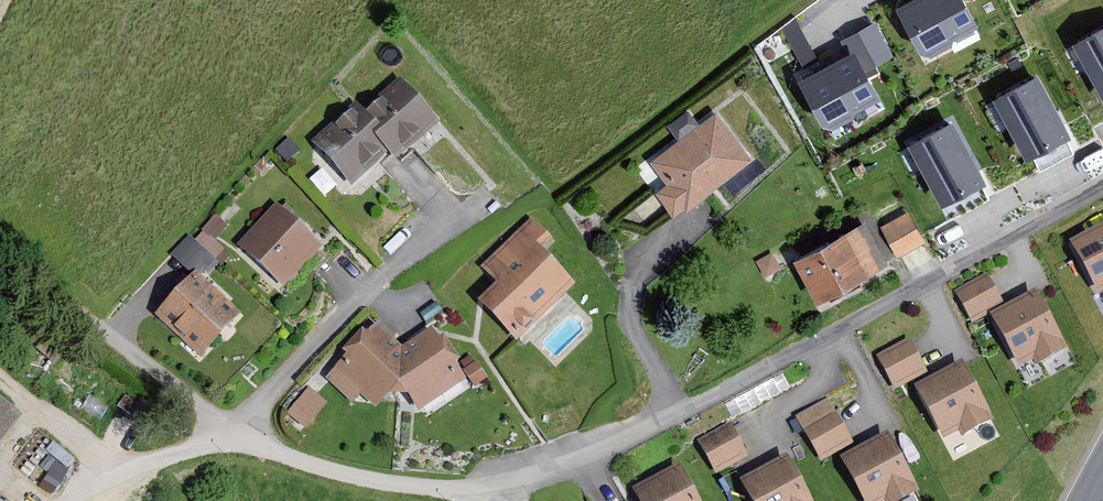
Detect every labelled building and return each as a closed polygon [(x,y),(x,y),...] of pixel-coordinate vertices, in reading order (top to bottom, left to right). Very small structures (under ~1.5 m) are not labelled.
[(900,14),(923,58),(975,31),(959,0),(926,0),(900,14)] [(842,34),(863,71),(895,52),(874,16),(842,34)] [(1077,49),(1102,98),(1102,35),(1077,49)] [(876,103),(852,60),(803,87),(827,130),(876,103)] [(395,82),(362,117),(353,109),(313,149),(350,186),(384,152),(395,162),(435,121),(395,82)] [(1066,140),(1037,84),(997,104),(1027,161),(1066,140)] [(749,160),(714,114),(700,126),(688,111),(666,128),(676,143),(651,162),(667,182),(655,191),(674,216),(749,160)] [(982,187),(952,131),(913,152),(943,208),(982,187)] [(324,248),(276,203),(235,247),(283,292),(324,248)] [(877,228),(896,260),(926,243),(907,211),(877,228)] [(515,345),(573,286),(539,253),(555,237),(535,217),(483,269),(500,285),(478,308),(515,345)] [(232,258),(217,243),(229,231),(217,219),(194,241),(221,269),(232,258)] [(863,219),(790,259),(815,303),(887,263),(863,219)] [(1067,248),(1095,299),(1102,294),(1102,228),(1067,248)] [(189,237),(175,252),(201,276),(214,263),(189,237)] [(152,316),(198,362),(241,318),(195,272),(152,316)] [(985,272),(952,290),(970,322),(1003,304),(985,272)] [(1031,361),(1034,367),(1063,351),(1059,345),(1062,344),(1033,293),(987,319),(1015,370),(1031,361)] [(417,412),(463,382),(429,330),(401,349),(380,325),(334,364),(339,370),(327,380),(351,407),(362,397),(374,412),(393,386),(417,412)] [(908,339),(875,357),(893,388),(925,370),(908,339)] [(474,390),(488,380),(476,362),(461,372),(474,390)] [(956,434),(960,440),(989,424),(985,418),(988,416),(959,366),(912,392),(941,442),(956,434)] [(287,411),(305,427),(329,400),(311,384),(287,411)] [(18,418),(0,403),(0,439),(18,418)] [(833,413),(800,432),(818,463),(851,445),(833,413)] [(731,428),(698,446),(715,477),(748,459),(731,428)] [(914,496),(910,490),(913,488),(885,437),(838,463),(859,500),(904,500),(914,496)] [(785,460),(739,486),(747,500),(808,500),(785,460)] [(677,468),(631,494),(634,500),(696,500),(677,468)]
